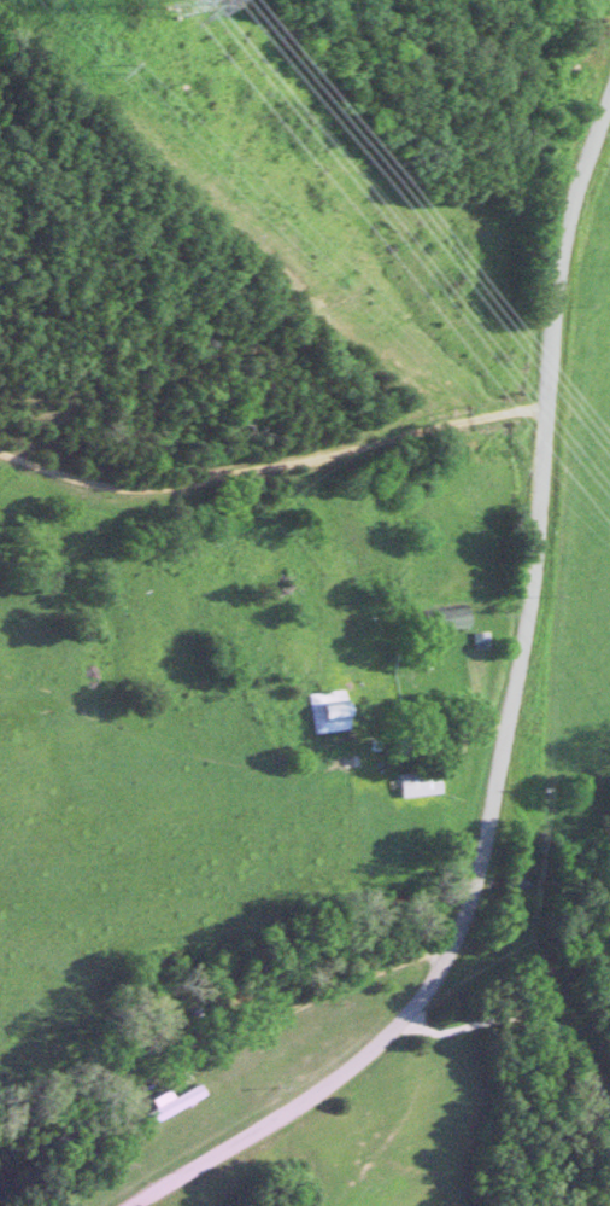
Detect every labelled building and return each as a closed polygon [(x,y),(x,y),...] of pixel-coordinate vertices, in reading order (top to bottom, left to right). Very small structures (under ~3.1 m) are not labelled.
[(415,611),(415,630),(459,630),(459,611),(415,611)] [(306,734),(341,731),(337,690),(302,694),(306,734)] [(430,796),(429,771),(389,773),(390,798),(430,796)] [(145,1101),(150,1109),(138,1115),(144,1127),(200,1096),(194,1084),(165,1100),(160,1092),(145,1101)]
